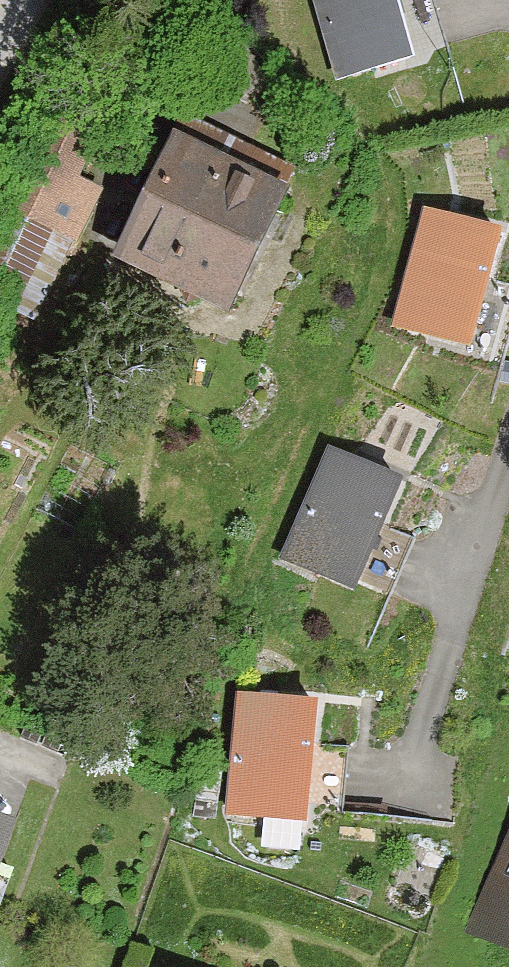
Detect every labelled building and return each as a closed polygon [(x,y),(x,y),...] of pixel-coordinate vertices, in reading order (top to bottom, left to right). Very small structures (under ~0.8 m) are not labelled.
[(333,77),(412,55),(397,0),(312,0),(333,77)] [(0,154),(0,304),(44,322),(102,186),(72,174),(113,76),(72,59),(29,160),(2,149),(0,154)] [(175,123),(110,253),(229,312),(294,182),(175,123)] [(505,226),(422,205),(391,325),(474,347),(505,226)] [(329,443),(277,561),(351,593),(403,476),(329,443)] [(317,699),(236,690),(222,812),(303,822),(317,699)] [(17,819),(0,813),(0,867),(17,819)] [(477,886),(497,895),(475,941),(508,957),(508,820),(477,886)]
